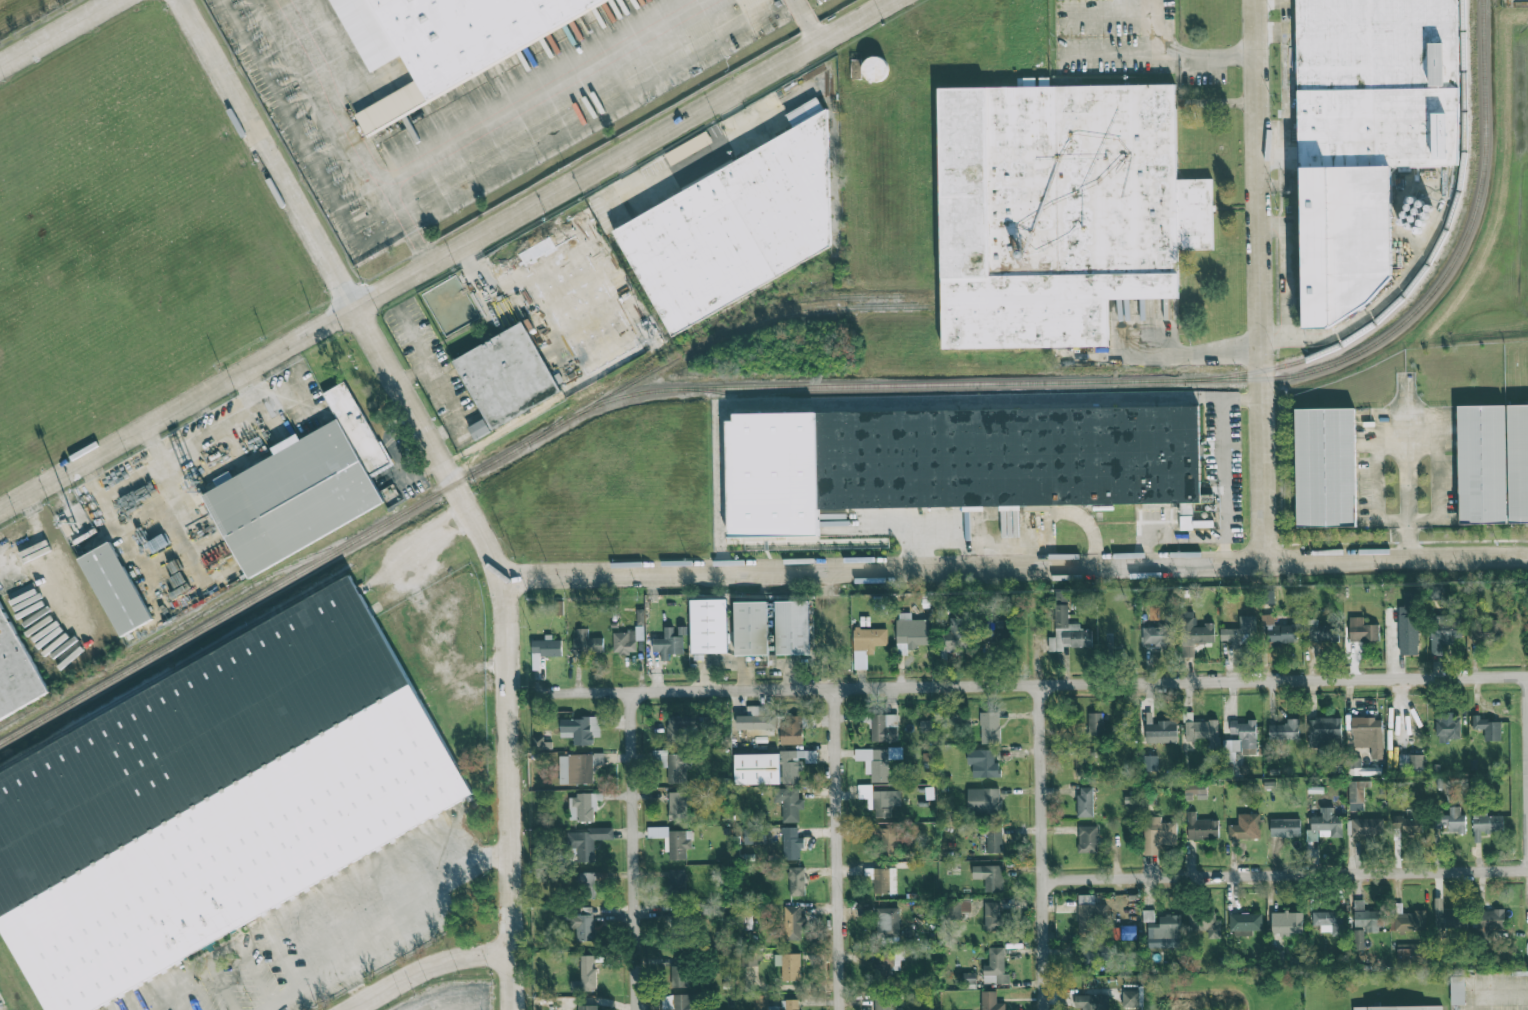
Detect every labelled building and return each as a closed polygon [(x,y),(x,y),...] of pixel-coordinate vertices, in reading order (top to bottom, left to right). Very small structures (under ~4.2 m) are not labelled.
[(376,72),(333,0),(612,0),(433,102),(373,136),(360,115),(421,81),(406,54),(376,72)] [(1302,171),(1299,0),(1462,0),(1465,166),(1302,171)] [(865,57),(865,79),(886,79),(887,58),(865,57)] [(941,88),(1178,84),(1181,300),(1114,301),(1115,348),(945,351),(944,307),(944,293),(941,88)] [(616,228),(833,103),(833,247),(675,334),(616,228)] [(459,362),(526,323),(564,391),(495,429),(459,362)] [(205,496),(276,457),(271,449),(298,433),(305,442),(342,420),(328,395),(349,384),(394,464),(373,474),(391,502),(252,580),(205,496)] [(779,409),(1206,402),(1206,502),(822,503),(822,479),(749,479),(749,423),(779,423),(779,409)] [(1460,406),(1527,405),(1527,522),(1462,523),(1460,406)] [(1297,411),(1358,410),(1360,526),(1299,527),(1297,411)] [(819,535),(816,412),(733,414),(733,421),(727,421),(729,537),(819,535)] [(474,440),(491,433),(485,419),(468,426),(474,440)] [(217,486),(232,478),(229,471),(213,480),(217,486)] [(1180,529),(1213,528),(1213,521),(1193,521),(1193,503),(1180,504),(1180,529)] [(84,559),(110,543),(153,620),(124,636),(84,559)] [(478,787),(101,1009),(55,1009),(0,914),(0,778),(361,568),(478,787)] [(1274,592),(1264,591),(1263,602),(1273,603),(1274,592)] [(1419,655),(1418,592),(1404,592),(1404,606),(1398,607),(1399,655),(1419,655)] [(1092,648),(1091,630),(1080,630),(1080,624),(1068,624),(1068,593),(1056,593),(1056,637),(1048,637),(1049,649),(1092,648)] [(728,653),(727,599),(690,600),(692,653),(728,653)] [(53,693),(0,724),(0,602),(2,601),(53,693)] [(563,614),(563,601),(552,601),(552,614),(563,614)] [(810,654),(808,601),(775,602),(776,655),(810,654)] [(735,602),(736,655),(768,655),(768,602),(735,602)] [(1462,608),(1449,608),(1449,616),(1431,616),(1431,655),(1442,655),(1442,644),(1454,644),(1454,638),(1462,638),(1462,608)] [(1194,657),(1193,643),(1214,642),(1214,624),(1195,625),(1195,612),(1181,612),(1182,657),(1194,657)] [(911,620),(911,613),(897,613),(897,643),(907,642),(908,649),(917,649),(917,645),(929,644),(928,619),(911,620)] [(1296,642),(1297,626),(1286,625),(1286,615),(1273,614),(1272,646),(1283,646),(1283,642),(1296,642)] [(1220,629),(1221,641),(1231,641),(1232,647),(1255,646),(1255,616),(1239,616),(1240,629),(1220,629)] [(1378,624),(1364,625),(1364,617),(1351,617),(1352,642),(1378,641),(1378,624)] [(950,633),(945,633),(945,650),(970,651),(971,618),(950,618),(950,633)] [(1340,641),(1340,625),(1317,626),(1317,620),(1308,620),(1309,642),(1340,641)] [(1500,620),(1486,620),(1486,626),(1470,625),(1470,639),(1499,640),(1500,620)] [(984,635),(1003,636),(1003,622),(985,621),(984,635)] [(636,652),(636,640),(644,640),(643,626),(636,626),(636,632),(613,633),(614,653),(636,652)] [(1174,626),(1142,627),(1143,646),(1175,645),(1174,626)] [(669,654),(683,654),(683,636),(674,636),(674,627),(664,627),(664,638),(653,638),(653,652),(660,651),(660,661),(669,660),(669,654)] [(575,653),(604,652),(603,638),(588,638),(588,628),(575,628),(575,653)] [(887,628),(853,629),(854,669),(867,669),(867,655),(874,654),(874,646),(887,645),(887,628)] [(562,656),(561,639),(532,640),(532,657),(562,656)] [(737,729),(775,729),(775,705),(747,706),(747,716),(737,716),(737,729)] [(980,744),(999,744),(1000,713),(981,713),(980,744)] [(1103,735),(1103,713),(1088,713),(1089,736),(1103,735)] [(1460,714),(1436,714),(1437,741),(1460,740),(1460,714)] [(898,715),(871,715),(871,741),(897,742),(898,715)] [(781,744),(802,745),(802,728),(814,728),(814,716),(781,716),(781,744)] [(560,719),(560,737),(573,737),(573,746),(594,745),(594,737),(601,737),(600,717),(560,719)] [(668,740),(698,740),(698,733),(713,733),(712,717),(667,717),(668,740)] [(1342,719),(1310,717),(1309,747),(1331,748),(1331,742),(1341,743),(1342,719)] [(1382,717),(1351,718),(1352,747),(1371,747),(1371,759),(1383,759),(1382,717)] [(1299,719),(1287,718),(1287,725),(1269,724),(1268,739),(1299,740),(1299,719)] [(1501,719),(1473,719),(1472,729),(1485,729),(1484,741),(1501,741),(1501,719)] [(1257,755),(1256,720),(1248,720),(1248,722),(1230,722),(1230,734),(1241,734),(1241,755),(1257,755)] [(1218,721),(1185,721),(1186,739),(1209,739),(1209,749),(1218,749),(1218,721)] [(1177,743),(1177,722),(1146,722),(1146,743),(1177,743)] [(533,750),(551,749),(551,743),(543,743),(543,737),(532,737),(533,750)] [(1224,763),(1235,763),(1235,751),(1240,751),(1240,740),(1223,740),(1224,763)] [(871,782),(888,782),(888,759),(902,759),(902,748),(855,749),(855,761),(865,761),(865,774),(871,774),(871,782)] [(994,749),(967,750),(967,764),(980,764),(980,778),(1000,777),(1000,762),(994,763),(994,749)] [(781,751),(782,783),(799,783),(798,770),(803,770),(803,763),(817,763),(816,750),(781,751)] [(668,783),(688,782),(687,753),(667,754),(668,783)] [(735,754),(735,784),(780,783),(779,753),(735,754)] [(593,784),(593,765),(604,764),(604,754),(559,755),(559,784),(593,784)] [(1424,755),(1400,754),(1399,771),(1424,771),(1424,755)] [(1348,783),(1349,810),(1364,810),(1363,783),(1348,783)] [(1185,800),(1207,799),(1206,784),(1185,784),(1185,800)] [(1093,817),(1093,787),(1077,787),(1078,817),(1093,817)] [(798,788),(773,788),(774,803),(782,803),(783,823),(799,822),(799,809),(804,809),(804,799),(799,799),(798,788)] [(967,812),(999,812),(1000,788),(968,788),(967,812)] [(668,820),(687,820),(688,792),(669,792),(668,820)] [(593,821),(593,811),(597,811),(597,800),(603,800),(603,794),(569,794),(569,821),(593,821)] [(1460,806),(1449,807),(1449,815),(1433,815),(1433,832),(1465,832),(1465,814),(1460,814),(1460,806)] [(1307,841),(1319,841),(1318,837),(1342,837),(1342,816),(1334,816),(1334,807),(1321,807),(1321,817),(1311,817),(1311,829),(1306,829),(1307,841)] [(1219,839),(1218,820),(1197,820),(1197,812),(1188,812),(1188,839),(1219,839)] [(1260,813),(1238,814),(1238,825),(1228,825),(1228,839),(1260,838),(1260,813)] [(1502,831),(1502,816),(1473,816),(1474,842),(1481,842),(1481,832),(1502,831)] [(1422,817),(1393,818),(1393,828),(1403,828),(1403,833),(1422,833),(1422,817)] [(1351,819),(1351,836),(1383,836),(1383,818),(1351,819)] [(1300,837),(1300,820),(1271,820),(1271,836),(1300,837)] [(1097,852),(1097,826),(1078,826),(1079,852),(1097,852)] [(613,827),(587,828),(587,832),(569,832),(570,862),(595,861),(594,839),(613,839),(613,827)] [(648,827),(648,838),(666,838),(666,860),(686,859),(686,849),(692,849),(692,830),(668,831),(668,827),(648,827)] [(782,828),(782,860),(800,859),(799,849),(804,849),(804,837),(798,837),(798,827),(782,828)] [(895,829),(878,828),(877,855),(898,856),(898,839),(895,839),(895,829)] [(1002,828),(987,828),(988,853),(1002,853),(1002,828)] [(744,844),(766,844),(765,829),(744,829),(744,844)] [(985,892),(1003,892),(1003,866),(973,866),(973,879),(985,879),(985,892)] [(804,867),(789,868),(790,896),(805,895),(804,867)] [(896,868),(873,868),(873,894),(896,893),(896,868)] [(686,870),(669,869),(669,895),(685,895),(686,870)] [(596,873),(578,873),(577,898),(596,898),(596,873)] [(1094,895),(1078,895),(1078,929),(1105,929),(1105,904),(1094,904),(1094,895)] [(1466,928),(1465,911),(1443,911),(1442,898),(1435,898),(1435,928),(1466,928)] [(1383,911),(1364,911),(1364,900),(1354,900),(1354,927),(1365,927),(1365,932),(1382,932),(1383,911)] [(1000,902),(985,902),(985,939),(1002,940),(1003,914),(1000,914),(1000,902)] [(1425,911),(1402,912),(1402,903),(1394,903),(1394,915),(1389,915),(1390,931),(1426,930),(1425,911)] [(800,906),(783,906),(784,940),(802,940),(802,918),(801,918),(800,906)] [(899,908),(876,908),(877,938),(899,937),(899,908)] [(1180,915),(1156,916),(1156,910),(1143,910),(1143,922),(1148,921),(1148,933),(1154,933),(1154,945),(1172,944),(1172,938),(1180,937),(1180,915)] [(1505,927),(1504,910),(1478,910),(1479,939),(1492,939),(1492,928),(1505,927)] [(1221,939),(1221,920),(1216,920),(1216,913),(1190,912),(1189,934),(1206,934),(1206,939),(1221,939)] [(1302,935),(1303,913),(1273,912),(1273,935),(1302,935)] [(1313,926),(1320,926),(1320,934),(1342,933),(1341,912),(1312,912),(1313,926)] [(1229,913),(1229,930),(1262,930),(1262,914),(1229,913)] [(571,928),(576,928),(576,941),(594,941),(594,915),(571,915),(571,928)] [(1364,950),(1364,929),(1353,929),(1353,950),(1364,950)] [(1397,962),(1426,963),(1427,944),(1398,943),(1397,962)] [(1080,962),(1107,963),(1108,946),(1081,944),(1080,962)] [(905,947),(877,947),(877,984),(891,983),(891,970),(900,970),(900,960),(905,960),(905,947)] [(1009,983),(1009,974),(1004,974),(1004,947),(989,948),(989,966),(983,966),(983,984),(1009,983)] [(757,950),(742,950),(742,966),(757,966),(757,950)] [(800,954),(774,954),(775,966),(781,966),(782,981),(801,980),(800,954)] [(595,955),(581,956),(581,980),(571,981),(571,991),(595,990),(595,955)] [(689,987),(688,957),(668,957),(669,987),(689,987)] [(965,973),(964,983),(976,984),(976,973),(965,973)] [(1464,976),(1450,976),(1450,1005),(1465,1005),(1464,976)] [(1123,1007),(1138,1007),(1138,989),(1122,990),(1123,1007)] [(1005,1002),(997,1002),(996,991),(981,991),(981,1009),(1005,1009),(1005,1002)] [(662,1009),(673,1009),(697,1009),(696,994),(661,995),(662,1009)] [(767,996),(754,995),(754,1009),(767,1009),(767,996)] [(1108,995),(1074,995),(1075,1008),(1082,1008),(1082,1009),(1109,1009),(1108,995)] [(876,998),(876,1009),(893,1009),(892,998),(876,998)] [(801,999),(779,1000),(780,1009),(801,1009),(801,999)]
